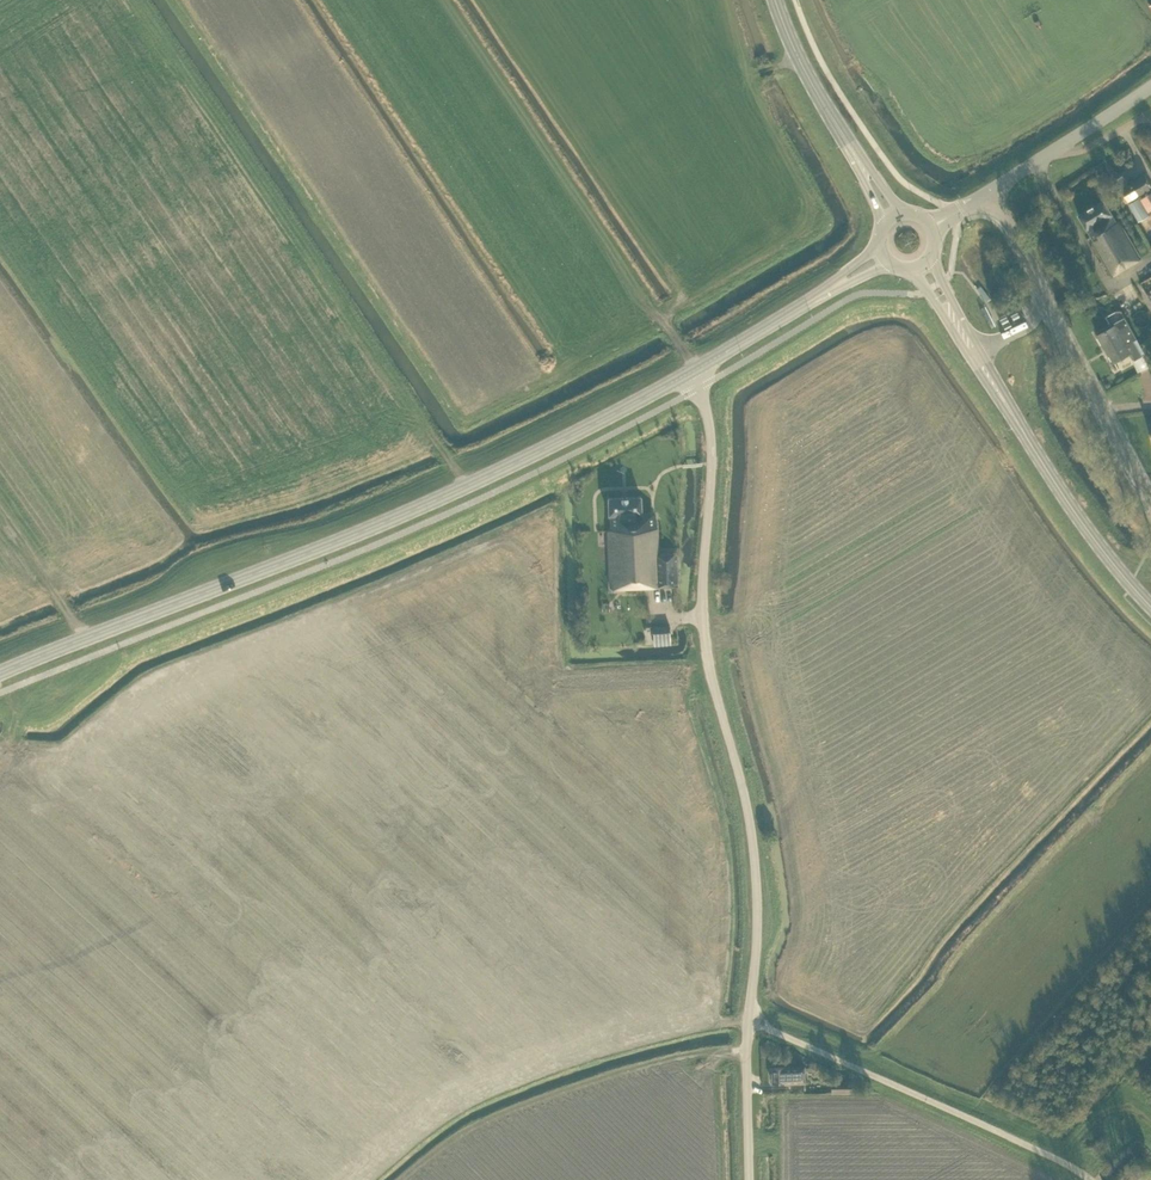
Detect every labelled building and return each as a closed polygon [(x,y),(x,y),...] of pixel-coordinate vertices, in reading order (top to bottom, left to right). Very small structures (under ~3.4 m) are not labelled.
[(1150,187),(1150,185),(1145,174),(1128,184),(1122,175),(1110,183),(1115,192),(1113,193),(1120,205),(1150,187)] [(1150,213),(1150,190),(1141,196),(1129,203),(1139,221),(1150,213)] [(1117,222),(1115,218),(1104,199),(1094,205),(1088,208),(1089,208),(1078,214),(1094,240),(1092,241),(1112,276),(1141,258),(1119,221),(1117,222)] [(1150,301),(1150,276),(1140,283),(1150,301)] [(1134,359),(1142,354),(1134,340),(1137,338),(1125,317),(1114,323),(1115,325),(1098,335),(1106,349),(1106,348),(1114,362),(1131,352),(1134,359)] [(608,530),(610,588),(659,586),(657,554),(656,512),(641,513),(640,496),(608,497),(609,515),(610,515),(610,530),(608,530)] [(676,553),(657,554),(659,586),(677,585),(676,553)] [(653,625),(654,637),(670,636),(670,624),(653,625)] [(790,1081),(790,1083),(804,1082),(804,1066),(774,1067),(774,1070),(771,1070),(772,1081),(790,1081)] [(837,1082),(837,1091),(851,1091),(851,1082),(837,1082)]
